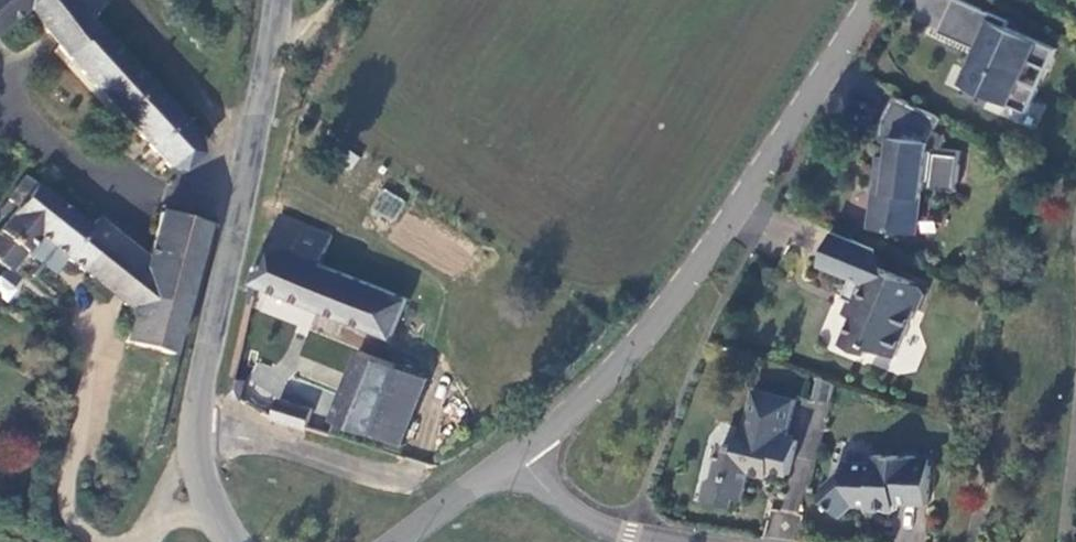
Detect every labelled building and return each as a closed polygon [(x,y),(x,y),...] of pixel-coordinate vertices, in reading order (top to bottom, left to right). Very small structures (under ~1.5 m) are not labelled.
[(27,9),(64,56),(120,114),(149,88),(86,20),(106,5),(102,0),(0,0),(0,32),(27,9)] [(941,31),(982,49),(979,57),(973,55),(962,81),(1028,111),(1039,88),(1019,79),(1028,58),(1048,68),(1057,48),(1007,26),(1010,20),(966,0),(954,0),(941,31)] [(120,114),(167,168),(182,171),(200,155),(197,141),(149,88),(120,114)] [(940,118),(915,105),(896,95),(883,120),(881,138),(887,138),(884,158),(882,177),(876,176),(870,228),(898,231),(899,222),(920,224),(925,180),(931,181),(930,188),(957,191),(962,151),(934,147),(934,149),(929,149),(930,143),(941,118),(940,118)] [(26,179),(9,201),(18,208),(0,232),(0,263),(11,272),(25,254),(39,265),(30,277),(33,278),(42,267),(55,250),(67,260),(133,312),(134,312),(148,262),(147,261),(96,220),(89,229),(26,179)] [(394,222),(404,199),(380,188),(369,211),(394,222)] [(134,312),(133,312),(124,343),(171,356),(207,227),(160,213),(147,261),(148,262),(134,312)] [(899,222),(898,231),(918,234),(920,224),(899,222)] [(877,249),(835,231),(821,264),(852,277),(844,297),(853,300),(847,314),(854,317),(843,343),(858,349),(868,354),(871,346),(896,356),(915,309),(905,305),(915,282),(871,264),(877,249)] [(380,351),(396,314),(341,292),(306,279),(313,264),(318,250),(273,232),(247,297),(380,351)] [(67,260),(55,250),(42,267),(54,277),(67,260)] [(0,278),(0,294),(5,301),(18,292),(5,274),(0,278)] [(926,293),(922,285),(915,282),(905,305),(915,309),(919,311),(926,293)] [(352,370),(327,435),(363,447),(387,381),(352,370)] [(831,402),(836,381),(820,376),(815,398),(831,402)] [(419,394),(387,381),(363,447),(394,459),(419,394)] [(232,392),(222,388),(212,416),(220,418),(232,392)] [(772,470),(790,474),(798,440),(788,437),(796,399),(755,389),(746,428),(743,427),(739,443),(734,442),(733,446),(724,444),(717,473),(710,478),(705,498),(731,504),(733,496),(745,499),(751,472),(770,476),(772,470)] [(269,418),(263,434),(293,443),(297,436),(299,428),(269,418)] [(843,516),(857,503),(873,504),(873,509),(896,510),(896,503),(929,504),(931,465),(922,465),(920,465),(920,456),(875,455),(875,463),(847,461),(846,478),(826,497),(843,516)] [(1001,514),(990,511),(985,531),(997,534),(1001,514)]
